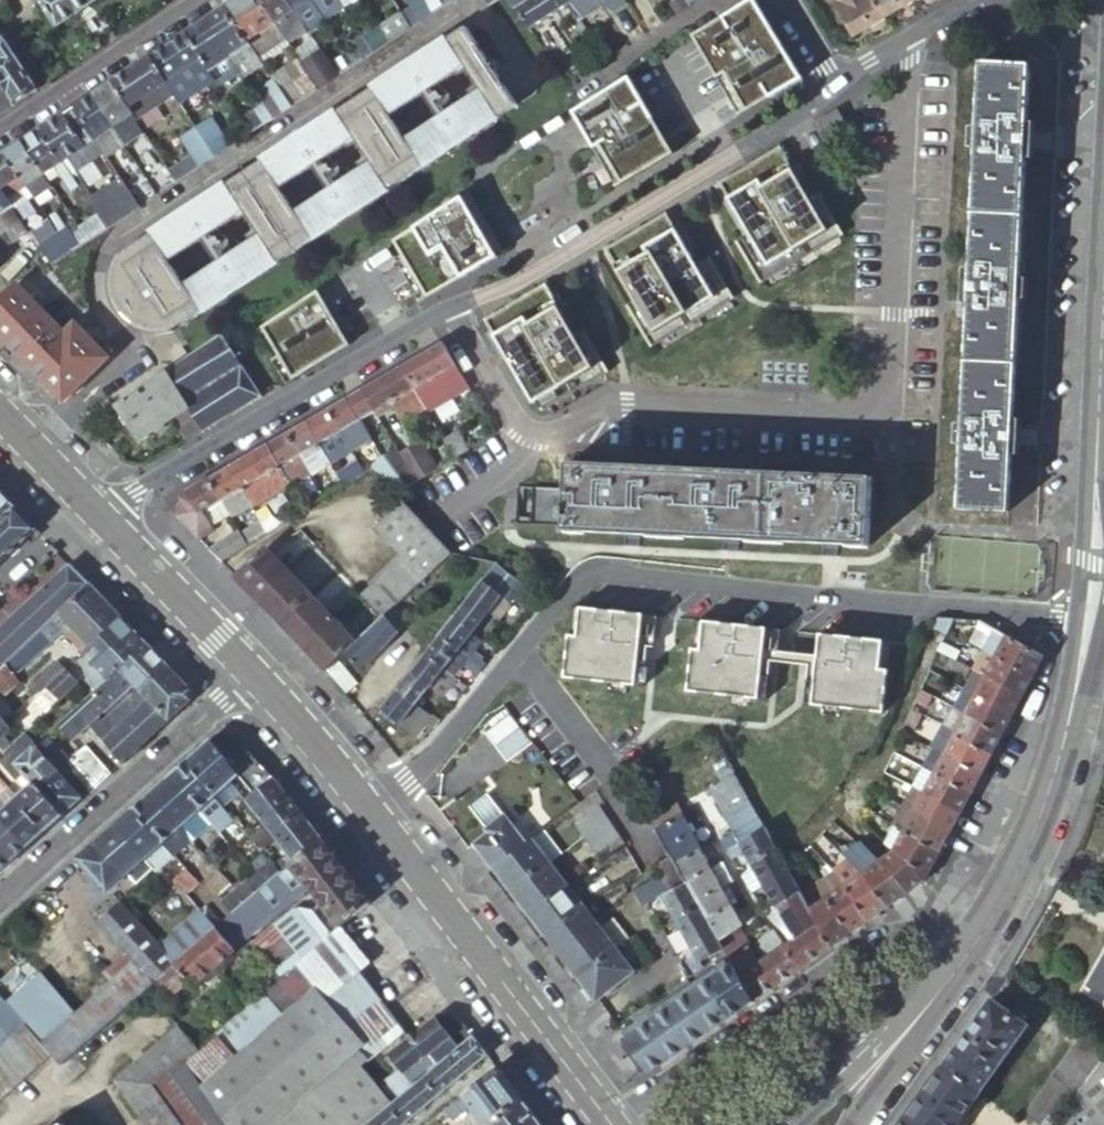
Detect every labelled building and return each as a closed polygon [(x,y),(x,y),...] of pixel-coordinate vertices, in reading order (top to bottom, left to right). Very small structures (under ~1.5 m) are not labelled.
[(50,16),(58,28),(100,0),(39,0),(50,16)] [(226,9),(250,46),(255,53),(265,46),(269,52),(272,50),(239,0),(226,9)] [(272,50),(286,41),(275,24),(259,0),(239,0),(272,50)] [(275,24),(294,12),(286,0),(259,0),(275,24)] [(294,12),(311,1),(310,0),(286,0),(294,12)] [(311,1),(317,10),(333,0),(310,0),(311,1)] [(411,26),(421,20),(431,13),(423,0),(406,0),(410,5),(401,11),(403,14),(411,26)] [(431,13),(442,6),(438,0),(423,0),(431,13)] [(488,9),(502,0),(482,0),(488,9)] [(527,30),(567,5),(564,0),(532,0),(515,11),(527,30)] [(567,5),(569,4),(579,20),(603,4),(611,15),(625,5),(622,0),(564,0),(567,5)] [(755,0),(751,0),(690,37),(739,117),(803,78),(755,0)] [(886,18),(875,0),(832,0),(834,3),(833,4),(852,37),(886,18)] [(914,2),(913,0),(875,0),(886,18),(914,2)] [(226,9),(206,21),(230,58),(233,57),(250,46),(226,9)] [(403,14),(401,11),(382,23),(392,39),(401,33),(411,26),(403,14)] [(206,21),(186,35),(210,71),(215,79),(226,96),(235,91),(225,75),(219,66),(228,60),(230,58),(206,21)] [(392,39),(382,23),(365,35),(376,50),(379,48),(392,39)] [(548,25),(533,35),(554,63),(568,52),(548,25)] [(285,147),(261,162),(260,161),(225,186),(227,190),(153,239),(149,235),(131,247),(149,275),(171,261),(243,214),(258,235),(186,284),(165,298),(183,326),(202,313),(199,309),(274,259),(276,263),(312,240),(309,236),(383,186),(387,191),(422,167),(419,163),(493,114),(496,118),(515,105),(463,27),(445,39),(445,40),(422,56),(421,55),(394,73),(394,74),(371,90),(370,88),(335,112),(336,113),(313,128),(312,127),(284,146),(285,147)] [(16,105),(39,91),(0,33),(0,84),(16,105)] [(186,35),(149,59),(169,90),(185,114),(201,104),(189,85),(180,72),(190,65),(199,79),(210,71),(186,35)] [(376,50),(365,35),(353,42),(357,49),(356,50),(349,54),(354,61),(356,64),(365,57),(376,50)] [(341,44),(349,54),(356,50),(348,39),(341,44)] [(341,60),(330,67),(336,77),(356,64),(354,61),(349,54),(341,60)] [(149,59),(110,84),(131,115),(169,90),(149,59)] [(234,70),(228,60),(219,66),(225,75),(234,70)] [(1029,64),(978,62),(975,125),(970,126),(969,144),(973,145),(974,146),(968,276),(963,276),(962,291),(967,292),(961,422),(956,424),(955,441),(960,443),(957,509),(1008,511),(1011,454),(1018,452),(1019,419),(1012,417),(1025,157),(1031,155),(1033,122),(1026,120),(1029,64)] [(180,72),(189,85),(199,79),(190,65),(180,72)] [(310,77),(318,89),(336,77),(330,67),(329,65),(310,77)] [(215,79),(210,71),(199,79),(204,87),(215,79)] [(296,83),(305,97),(318,89),(310,77),(308,75),(296,83)] [(674,154),(628,78),(571,112),(617,188),(674,154)] [(281,93),(290,107),(305,97),(296,83),(281,93)] [(16,105),(0,84),(0,117),(16,105)] [(110,84),(92,97),(112,127),(131,115),(110,84)] [(268,121),(290,107),(281,93),(275,84),(257,96),(253,98),(259,108),(254,112),(258,119),(264,115),(268,121)] [(92,97),(73,109),(98,148),(103,155),(107,152),(98,136),(112,127),(92,97)] [(73,109),(40,131),(61,162),(81,149),(84,154),(85,156),(98,148),(73,109)] [(131,115),(112,127),(157,196),(176,183),(131,115)] [(196,130),(213,158),(229,147),(211,120),(196,130)] [(107,152),(103,155),(130,196),(138,208),(157,196),(112,127),(98,136),(107,152)] [(180,141),(198,168),(213,158),(196,130),(180,141)] [(40,131),(21,143),(43,177),(55,169),(61,178),(62,178),(69,174),(65,167),(61,162),(40,131)] [(21,143),(3,155),(25,188),(37,181),(44,191),(50,187),(43,177),(21,143)] [(736,243),(760,284),(844,235),(819,193),(811,199),(780,146),(745,167),(747,170),(723,184),(721,181),(718,182),(749,235),(736,243)] [(81,149),(61,162),(65,167),(84,154),(81,149)] [(0,192),(6,201),(18,193),(25,202),(31,198),(25,188),(3,155),(0,157),(0,192)] [(37,181),(25,188),(31,198),(31,199),(44,191),(37,181)] [(10,208),(6,201),(0,192),(0,215),(10,208)] [(18,193),(6,201),(10,208),(12,210),(25,202),(18,193)] [(98,217),(106,230),(138,208),(130,196),(98,217)] [(499,257),(463,197),(394,242),(403,256),(428,299),(499,257)] [(0,215),(0,222),(14,243),(28,234),(12,210),(10,208),(0,215)] [(627,307),(651,348),(734,299),(710,257),(697,265),(666,213),(664,215),(665,218),(642,232),(640,229),(605,250),(636,302),(627,307)] [(71,235),(80,248),(106,230),(98,217),(71,235)] [(60,226),(63,231),(67,229),(74,224),(71,219),(60,226)] [(11,245),(0,229),(0,253),(11,245)] [(30,237),(37,248),(43,244),(35,231),(29,235),(30,237)] [(49,266),(58,261),(75,251),(68,241),(44,258),(49,266)] [(149,275),(131,247),(118,256),(114,261),(110,270),(107,284),(109,298),(111,304),(116,315),(122,322),(132,330),(139,333),(155,337),(169,335),(183,326),(165,298),(186,284),(171,261),(149,275)] [(428,299),(403,256),(396,260),(421,303),(428,299)] [(28,280),(18,286),(37,306),(46,298),(28,280)] [(487,318),(484,319),(533,403),(536,402),(541,411),(609,372),(584,329),(575,334),(546,283),(511,304),(513,307),(489,321),(487,318)] [(18,286),(17,287),(0,304),(0,336),(6,342),(40,309),(37,306),(18,286)] [(293,379),(351,345),(318,290),(261,324),(293,379)] [(64,335),(40,309),(6,342),(44,381),(64,402),(109,357),(77,323),(64,335)] [(172,420),(189,443),(261,398),(235,359),(220,337),(116,407),(140,442),(172,420)] [(467,385),(441,341),(401,364),(414,387),(422,403),(427,410),(467,385)] [(414,387),(401,364),(361,388),(374,410),(393,399),(414,387)] [(422,403),(414,387),(393,399),(401,414),(422,403)] [(374,410),(361,388),(325,409),(339,432),(349,449),(369,438),(359,419),(374,410)] [(339,432),(325,409),(306,421),(319,442),(318,443),(328,462),(329,463),(330,463),(348,451),(350,450),(349,449),(339,432)] [(319,442),(306,421),(266,444),(291,485),(310,474),(310,473),(328,462),(318,443),(319,442)] [(455,428),(442,436),(452,455),(466,446),(458,434),(455,428)] [(291,485),(266,444),(230,466),(253,505),(253,507),(291,485)] [(414,479),(428,470),(414,445),(399,454),(414,479)] [(392,493),(414,479),(399,454),(396,448),(367,466),(369,467),(392,493)] [(869,478),(566,463),(566,492),(530,489),(528,525),(563,527),(564,533),(866,544),(869,478)] [(253,505),(230,466),(208,479),(226,509),(232,518),(253,505)] [(226,509),(208,479),(182,494),(177,516),(200,540),(215,531),(208,520),(226,509)] [(0,492),(0,522),(15,507),(5,497),(0,492)] [(448,555),(424,528),(401,502),(372,529),(379,535),(399,557),(359,595),(382,619),(384,616),(448,555)] [(36,529),(28,521),(15,507),(0,522),(0,563),(36,529)] [(208,520),(215,531),(232,518),(226,509),(208,520)] [(248,544),(267,531),(260,520),(241,533),(248,544)] [(220,561),(248,544),(241,533),(238,529),(210,550),(220,561)] [(266,548),(235,577),(246,588),(257,600),(287,571),(267,550),(266,548)] [(69,564),(0,630),(0,659),(6,664),(31,640),(89,585),(69,564)] [(523,586),(495,565),(469,598),(467,601),(486,615),(499,598),(507,605),(523,586)] [(287,571),(257,600),(266,610),(278,623),(309,594),(287,571)] [(76,630),(105,602),(100,596),(89,585),(31,640),(41,651),(70,624),(76,630)] [(289,634),(301,647),(331,618),(309,594),(278,623),(289,634)] [(486,615),(467,601),(461,608),(454,616),(453,619),(471,633),(486,615)] [(91,646),(121,619),(115,613),(105,602),(76,630),(83,637),(87,641),(91,646)] [(640,614),(573,607),(566,678),(644,686),(647,664),(633,662),(634,646),(656,648),(659,616),(640,614)] [(399,631),(384,616),(382,619),(356,643),(343,656),(357,670),(382,652),(383,651),(382,649),(399,631)] [(312,658),(325,673),(343,656),(356,643),(331,618),(301,647),(312,658)] [(952,619),(940,618),(936,627),(946,632),(952,619)] [(93,670),(133,632),(129,627),(121,619),(91,646),(66,671),(46,689),(58,703),(85,678),(93,670)] [(440,634),(439,636),(466,658),(470,660),(481,669),(485,664),(482,661),(484,659),(479,655),(487,646),(471,633),(453,619),(447,625),(440,634)] [(751,627),(695,621),(688,692),(767,700),(771,661),(778,662),(779,652),(781,630),(751,627)] [(998,656),(1009,636),(980,621),(976,631),(994,640),(988,651),(998,656)] [(1023,627),(1018,637),(1033,645),(1038,635),(1023,627)] [(142,641),(133,632),(93,670),(106,683),(146,646),(142,641)] [(884,713),(892,641),(876,639),(821,634),(818,656),(810,655),(809,665),(805,705),(884,713)] [(439,636),(424,655),(452,676),(466,658),(439,636)] [(1044,654),(1044,652),(1009,636),(998,656),(1034,674),(1044,654)] [(83,645),(87,641),(83,637),(79,641),(83,645)] [(959,649),(942,642),(939,649),(955,657),(959,649)] [(162,662),(146,646),(106,683),(97,691),(87,700),(80,705),(54,726),(67,738),(79,728),(87,727),(89,725),(134,683),(142,692),(168,668),(162,662)] [(998,656),(988,651),(978,670),(979,671),(988,675),(998,656)] [(779,652),(778,662),(809,665),(810,655),(779,652)] [(421,658),(410,673),(429,688),(441,698),(455,679),(452,676),(424,655),(421,658)] [(1023,693),(1034,674),(998,656),(988,675),(1023,693)] [(481,669),(470,660),(465,668),(476,676),(481,669)] [(46,689),(66,671),(61,666),(56,664),(30,688),(38,697),(46,689)] [(0,670),(0,702),(19,684),(4,666),(0,670)] [(177,677),(168,668),(142,692),(134,683),(89,725),(121,762),(190,701),(189,690),(177,677)] [(106,683),(93,670),(85,678),(97,691),(106,683)] [(988,675),(979,671),(968,689),(977,694),(988,675)] [(410,673),(396,690),(415,705),(419,700),(429,688),(410,673)] [(1013,713),(1023,693),(988,675),(977,694),(1013,713)] [(932,692),(922,686),(917,698),(925,703),(932,692)] [(381,709),(380,710),(399,726),(415,705),(396,690),(381,709)] [(1003,731),(1013,713),(977,694),(967,712),(1003,731)] [(80,705),(87,700),(83,696),(77,701),(80,705)] [(419,700),(415,705),(432,719),(437,723),(444,715),(439,711),(437,714),(419,700)] [(432,719),(415,705),(399,726),(412,736),(424,721),(428,724),(432,719)] [(956,733),(967,712),(955,705),(944,725),(946,727),(956,733)] [(922,711),(914,707),(909,718),(915,722),(922,711)] [(992,751),(1003,731),(967,712),(956,733),(992,751)] [(11,730),(8,725),(0,715),(0,738),(11,730)] [(505,726),(481,744),(500,769),(524,751),(505,726)] [(953,740),(956,733),(946,727),(942,734),(953,740)] [(0,751),(0,754),(7,766),(9,764),(30,747),(32,745),(22,733),(0,751)] [(981,773),(992,751),(956,733),(953,740),(945,754),(981,773)] [(942,734),(934,748),(945,754),(953,740),(942,734)] [(213,737),(209,741),(238,774),(258,798),(302,854),(320,839),(299,813),(273,779),(248,752),(236,739),(213,737)] [(238,774),(209,741),(183,764),(212,797),(229,782),(238,774)] [(89,791),(110,773),(85,746),(80,750),(65,763),(71,770),(89,791)] [(30,747),(9,764),(28,783),(34,790),(56,771),(61,766),(59,762),(47,769),(30,747)] [(945,754),(934,748),(924,768),(925,769),(934,774),(945,754)] [(970,793),(981,773),(945,754),(934,774),(970,793)] [(61,766),(56,771),(62,778),(71,770),(65,763),(61,766)] [(212,797),(183,764),(166,779),(209,825),(217,834),(232,820),(221,807),(212,797)] [(925,769),(915,789),(923,794),(934,774),(925,769)] [(34,790),(62,816),(80,799),(62,778),(56,771),(34,790)] [(923,794),(959,813),(970,793),(934,774),(923,794)] [(753,809),(734,776),(709,790),(727,823),(753,809)] [(209,825),(166,779),(149,794),(178,827),(191,841),(209,825)] [(229,782),(212,797),(221,807),(238,792),(229,782)] [(14,795),(46,830),(62,816),(34,790),(28,783),(14,795)] [(915,789),(904,808),(913,813),(923,794),(915,789)] [(476,845),(495,869),(527,844),(487,792),(470,805),(491,833),(476,845)] [(178,827),(149,794),(132,809),(161,842),(166,838),(171,834),(178,827)] [(913,813),(949,832),(959,813),(923,794),(913,813)] [(30,844),(46,830),(14,795),(5,803),(0,797),(0,815),(30,844)] [(676,802),(650,815),(657,827),(683,814),(676,802)] [(614,826),(601,807),(577,824),(588,839),(614,826)] [(913,813),(904,808),(895,826),(911,836),(939,851),(949,832),(913,813)] [(161,842),(132,809),(113,826),(142,860),(161,843),(161,842)] [(727,823),(734,834),(759,820),(753,809),(727,823)] [(657,827),(667,847),(693,832),(683,814),(657,827)] [(8,864),(30,844),(0,815),(0,854),(8,864)] [(729,853),(733,851),(740,847),(744,853),(750,864),(777,850),(775,847),(759,820),(734,834),(722,841),(729,853)] [(113,826),(76,859),(105,892),(142,860),(113,826)] [(626,843),(614,826),(588,839),(604,859),(626,843)] [(893,851),(923,881),(939,851),(911,836),(895,826),(886,843),(893,851)] [(562,853),(545,831),(534,839),(551,861),(562,853)] [(667,847),(672,856),(677,863),(703,849),(693,832),(667,847)] [(177,841),(171,834),(166,838),(173,845),(177,841)] [(362,892),(320,839),(302,854),(279,874),(270,882),(243,906),(233,914),(226,920),(235,931),(240,928),(244,934),(242,936),(247,942),(249,940),(308,890),(321,906),(311,913),(294,911),(253,945),(274,971),(281,979),(339,929),(359,911),(369,902),(362,892)] [(527,844),(495,869),(512,891),(551,861),(534,839),(527,844)] [(161,843),(142,860),(154,872),(172,856),(161,843)] [(740,847),(733,851),(737,857),(744,853),(740,847)] [(677,863),(686,881),(712,866),(703,849),(677,863)] [(777,850),(750,864),(774,906),(800,891),(786,867),(777,850)] [(879,861),(908,891),(923,881),(893,851),(879,861)] [(8,864),(0,854),(0,871),(8,864)] [(889,904),(908,891),(879,861),(871,854),(854,865),(861,874),(863,872),(889,904)] [(672,856),(658,864),(673,891),(687,883),(686,881),(677,863),(672,856)] [(725,889),(736,882),(723,860),(712,866),(725,889)] [(551,861),(512,891),(529,913),(568,883),(551,861)] [(270,882),(279,874),(269,862),(260,870),(270,882)] [(835,873),(870,918),(889,904),(863,872),(861,874),(850,863),(835,873)] [(686,881),(687,883),(699,903),(725,889),(712,866),(686,881)] [(199,883),(185,870),(173,882),(184,896),(199,883)] [(243,906),(270,882),(260,870),(254,875),(236,891),(233,893),(243,906)] [(818,884),(850,932),(870,918),(835,873),(818,884)] [(662,879),(636,893),(640,899),(644,907),(663,897),(670,893),(662,879)] [(529,913),(545,934),(584,904),(568,883),(529,913)] [(707,959),(724,949),(723,948),(709,921),(699,903),(687,883),(673,891),(670,893),(663,897),(696,956),(707,959)] [(818,924),(831,945),(850,932),(818,884),(802,895),(808,906),(818,924)] [(725,889),(699,903),(709,921),(734,906),(725,889)] [(782,920),(808,906),(802,895),(800,891),(774,906),(782,920)] [(233,914),(243,906),(233,893),(223,902),(233,914)] [(41,1045),(60,1065),(146,991),(161,978),(173,967),(158,949),(118,904),(97,922),(127,956),(134,964),(112,983),(41,1045)] [(584,904),(545,934),(563,957),(602,926),(584,904)] [(709,921),(723,948),(744,936),(738,927),(744,924),(734,906),(709,921)] [(774,906),(762,912),(773,924),(788,942),(793,939),(782,920),(774,906)] [(793,939),(818,924),(808,906),(782,920),(793,939)] [(206,908),(200,913),(214,930),(221,925),(206,908)] [(214,930),(200,913),(158,949),(173,967),(194,948),(214,930)] [(235,931),(226,920),(221,925),(214,930),(194,948),(214,970),(235,952),(230,946),(235,942),(242,936),(244,934),(240,928),(235,931)] [(806,962),(831,945),(818,924),(793,939),(788,942),(806,962)] [(602,926),(563,957),(580,979),(619,949),(602,926)] [(367,962),(339,929),(281,979),(268,990),(264,994),(267,997),(283,1017),(284,1015),(316,988),(324,998),(326,997),(356,971),(367,962)] [(764,959),(780,981),(801,966),(784,945),(782,946),(771,932),(761,940),(764,944),(752,952),(758,963),(764,959)] [(724,949),(729,958),(729,959),(733,966),(752,1000),(780,981),(764,959),(758,963),(752,952),(744,936),(723,948),(724,949)] [(801,966),(806,962),(788,942),(784,945),(801,966)] [(214,970),(194,948),(173,967),(161,978),(170,989),(177,996),(190,985),(193,988),(214,970)] [(636,971),(619,949),(580,979),(597,1001),(636,971)] [(134,964),(127,956),(104,975),(112,983),(134,964)] [(698,981),(703,987),(706,985),(733,966),(729,959),(698,981)] [(1090,986),(1103,995),(1103,963),(1090,986)] [(706,985),(728,1017),(752,1000),(733,966),(706,985)] [(281,979),(274,971),(261,981),(268,990),(281,979)] [(326,997),(360,1040),(367,1034),(354,1017),(379,999),(356,971),(326,997)] [(161,978),(146,991),(155,1002),(170,989),(161,978)] [(682,992),(687,998),(703,987),(698,981),(682,992)] [(687,998),(620,1044),(644,1075),(728,1017),(706,985),(703,987),(687,998)] [(326,997),(324,998),(316,988),(284,1015),(287,1017),(235,1060),(201,1088),(213,1104),(229,1124),(269,1124),(359,1053),(358,1051),(360,1040),(326,997)] [(615,1038),(620,1044),(687,998),(682,992),(615,1038)] [(283,1017),(267,997),(217,1038),(235,1060),(287,1017),(284,1015),(283,1017)] [(4,1004),(0,999),(0,1043),(22,1024),(4,1004)] [(379,999),(354,1017),(367,1034),(360,1040),(358,1051),(359,1053),(366,1062),(405,1031),(379,999)] [(1029,1026),(992,1000),(944,1067),(980,1094),(1029,1026)] [(472,1037),(464,1027),(445,1015),(439,1016),(410,1038),(389,1055),(400,1070),(390,1078),(393,1082),(379,1093),(389,1107),(405,1093),(421,1079),(441,1063),(472,1037)] [(179,1029),(190,1042),(197,1036),(186,1023),(179,1029)] [(0,1045),(0,1101),(50,1056),(23,1025),(0,1045)] [(196,1049),(190,1042),(179,1029),(178,1029),(113,1082),(143,1124),(181,1124),(152,1085),(196,1049)] [(366,1062),(359,1068),(379,1093),(393,1082),(390,1078),(400,1070),(389,1055),(410,1038),(405,1031),(366,1062)] [(1048,1078),(1070,1094),(1100,1052),(1077,1036),(1048,1078)] [(486,1056),(472,1037),(441,1063),(456,1081),(471,1069),(486,1056)] [(217,1038),(199,1053),(184,1065),(201,1088),(235,1060),(217,1038)] [(1103,1049),(1100,1052),(1070,1094),(1048,1124),(1103,1124),(1103,1050),(1103,1049)] [(370,1122),(387,1107),(389,1107),(379,1093),(359,1068),(366,1062),(359,1053),(269,1124),(367,1124),(370,1122)] [(456,1081),(441,1063),(421,1079),(436,1097),(448,1088),(456,1081)] [(201,1088),(184,1065),(157,1085),(186,1124),(213,1104),(201,1088)] [(980,1094),(944,1067),(902,1124),(957,1124),(980,1094)] [(496,1068),(462,1095),(477,1117),(470,1123),(472,1124),(490,1124),(521,1101),(508,1085),(496,1068)] [(1016,1119),(1024,1124),(1045,1124),(1067,1094),(1045,1078),(1016,1119)] [(436,1097),(421,1079),(405,1093),(419,1111),(428,1104),(436,1097)] [(419,1111),(405,1093),(389,1107),(403,1124),(414,1115),(419,1111)] [(521,1101),(490,1124),(537,1124),(538,1124),(531,1113),(521,1101)] [(213,1104),(186,1124),(187,1124),(229,1124),(213,1104)] [(389,1107),(387,1107),(370,1122),(372,1124),(402,1124),(403,1124),(389,1107)] [(439,1114),(428,1123),(430,1124),(443,1124),(446,1122),(439,1114)]
